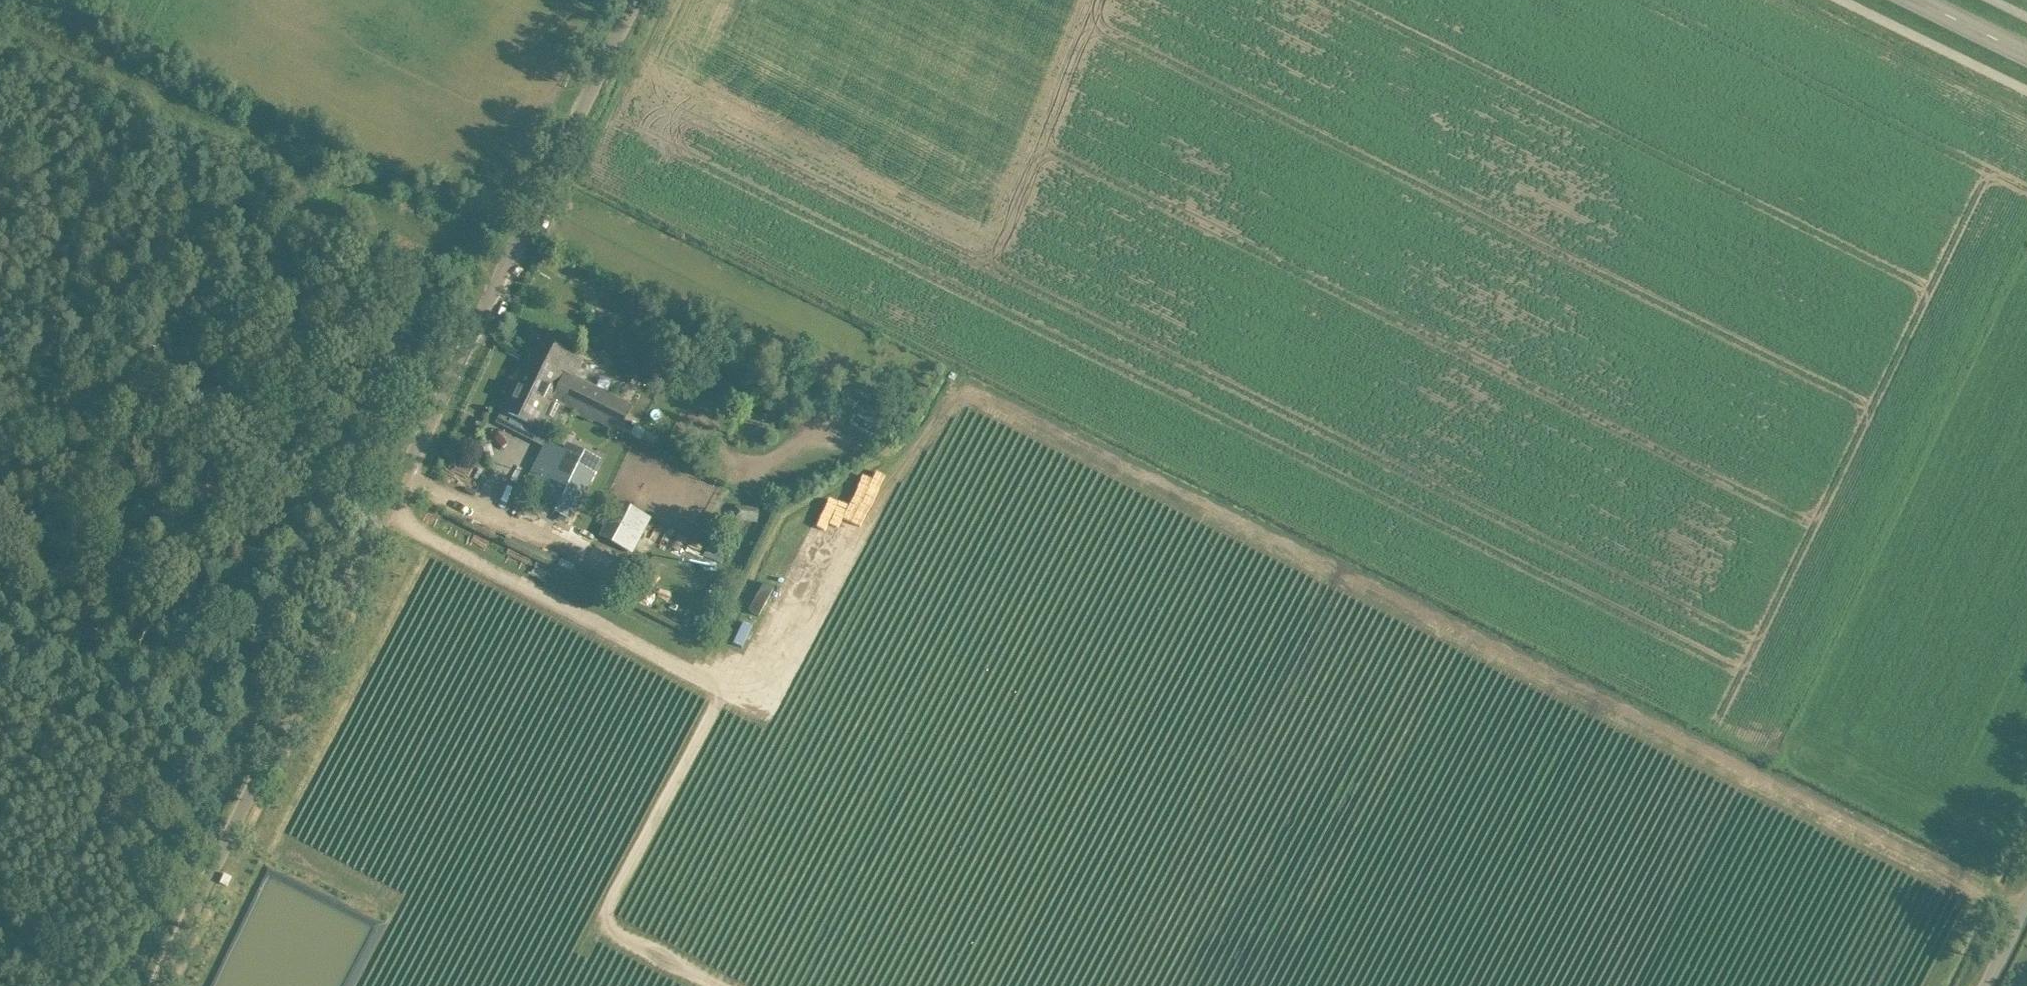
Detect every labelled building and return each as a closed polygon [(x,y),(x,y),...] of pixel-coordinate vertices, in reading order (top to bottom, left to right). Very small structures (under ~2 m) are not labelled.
[(552,398),(563,403),(607,425),(619,431),(632,407),(573,377),(582,360),(568,352),(542,339),(535,352),(529,350),(525,359),(542,367),(544,363),(564,373),(552,398)] [(542,367),(525,359),(500,409),(537,428),(543,415),(555,421),(563,403),(552,398),(564,373),(544,363),(542,367)] [(570,518),(599,458),(570,444),(565,452),(543,498),(540,503),(570,518)] [(625,504),(607,538),(631,550),(649,516),(625,504)] [(788,509),(757,573),(779,584),(791,561),(800,566),(825,515),(805,505),(800,515),(788,509)]
